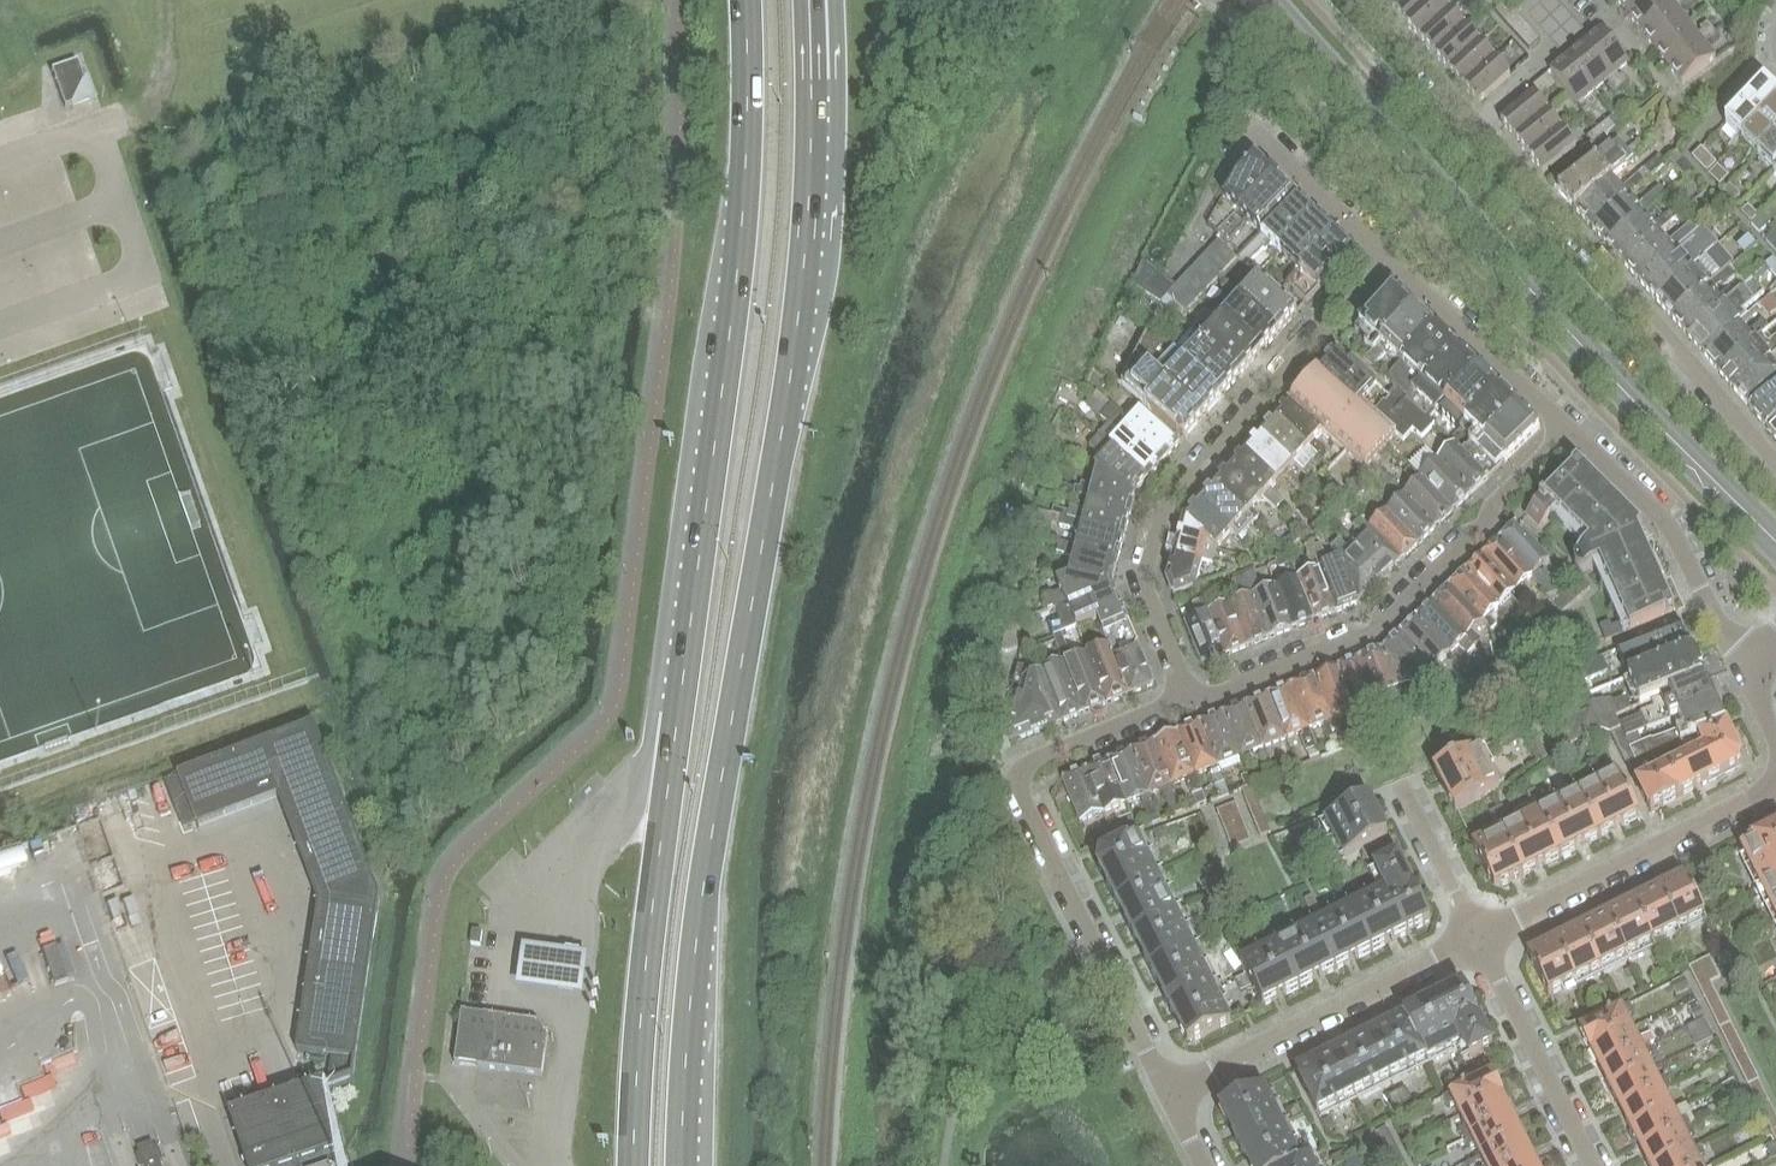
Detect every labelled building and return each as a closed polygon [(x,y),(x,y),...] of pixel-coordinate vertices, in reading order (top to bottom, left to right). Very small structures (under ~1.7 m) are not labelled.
[(1405,23),(1430,0),(1398,0),(1391,7),(1405,23)] [(1420,39),(1452,10),(1443,0),(1430,0),(1405,23),(1420,39)] [(1646,0),(1618,0),(1628,13),(1646,0)] [(1641,31),(1682,0),(1669,0),(1646,0),(1628,13),(1641,31)] [(1687,23),(1677,11),(1682,8),(1684,10),(1692,4),(1689,0),(1682,0),(1641,31),(1654,48),(1687,23)] [(1538,41),(1503,3),(1494,12),(1528,50),(1538,41)] [(1420,39),(1434,55),(1470,23),(1465,17),(1461,20),(1452,10),(1420,39)] [(1654,48),(1666,65),(1712,31),(1705,22),(1697,28),(1699,32),(1695,35),(1687,23),(1654,48)] [(1449,71),(1481,42),(1470,30),(1473,27),(1470,23),(1434,55),(1449,71)] [(1614,72),(1627,62),(1600,28),(1583,43),(1620,87),(1627,81),(1621,73),(1617,76),(1614,72)] [(1679,82),(1714,59),(1703,45),(1707,42),(1710,45),(1718,39),(1712,31),(1666,65),(1679,82)] [(1449,71),(1463,87),(1498,55),(1493,50),(1491,53),(1481,42),(1449,71)] [(1620,87),(1583,43),(1566,57),(1594,89),(1603,81),(1606,85),(1603,87),(1610,96),(1620,87)] [(1498,55),(1463,87),(1479,103),(1511,74),(1501,63),(1503,61),(1498,55)] [(1594,89),(1566,57),(1549,71),(1578,108),(1583,104),(1580,100),(1594,89)] [(63,108),(69,106),(71,111),(95,102),(87,78),(82,79),(76,62),(50,71),(63,108)] [(1536,92),(1500,122),(1542,174),(1575,148),(1564,135),(1568,132),(1560,121),(1556,125),(1538,102),(1556,87),(1546,74),(1532,86),(1536,92)] [(1741,141),(1775,103),(1775,96),(1763,84),(1724,125),(1741,141)] [(1775,135),(1775,103),(1741,141),(1756,156),(1775,135)] [(1604,124),(1596,130),(1587,138),(1593,145),(1619,123),(1613,116),(1604,124)] [(1668,129),(1678,140),(1689,131),(1679,120),(1668,129)] [(1772,171),(1775,167),(1775,135),(1756,156),(1772,171)] [(1617,141),(1557,192),(1573,210),(1611,178),(1632,160),(1617,141)] [(1710,161),(1701,151),(1693,159),(1702,169),(1710,161)] [(1573,210),(1589,228),(1627,196),(1665,163),(1658,156),(1621,189),(1611,178),(1573,210)] [(1218,235),(1256,195),(1273,178),(1252,158),(1236,175),(1223,199),(1209,227),(1218,235)] [(1683,160),(1675,168),(1684,179),(1693,171),(1683,160)] [(1729,178),(1718,166),(1708,176),(1720,187),(1729,178)] [(1248,222),(1259,233),(1294,197),(1273,178),(1256,195),(1218,235),(1227,245),(1248,222)] [(1740,195),(1730,185),(1721,193),(1731,203),(1740,195)] [(1627,196),(1589,228),(1606,246),(1643,214),(1665,195),(1658,187),(1636,206),(1627,196)] [(1280,252),(1314,216),(1294,197),(1259,233),(1261,235),(1237,259),(1246,268),(1270,243),(1280,252)] [(1606,246),(1622,264),(1659,232),(1682,212),(1676,205),(1653,226),(1643,214),(1606,246)] [(1741,214),(1751,224),(1758,217),(1749,207),(1741,214)] [(1762,214),(1758,217),(1751,224),(1759,233),(1770,223),(1762,214)] [(1280,252),(1300,271),(1334,235),(1314,216),(1280,252)] [(1669,244),(1659,232),(1622,264),(1638,282),(1686,242),(1698,232),(1691,224),(1669,244)] [(1774,233),(1765,242),(1775,253),(1775,235),(1774,233)] [(1352,252),(1334,235),(1300,271),(1318,289),(1352,252)] [(1755,245),(1748,238),(1737,248),(1744,255),(1755,245)] [(1227,268),(1237,258),(1218,241),(1209,251),(1227,268)] [(1638,282),(1654,300),(1690,268),(1679,255),(1689,246),(1686,242),(1638,282)] [(1670,318),(1728,268),(1733,263),(1718,245),(1691,269),(1690,268),(1654,300),(1670,318)] [(1227,268),(1209,251),(1200,260),(1218,278),(1227,268)] [(1218,278),(1200,260),(1191,270),(1209,287),(1218,278)] [(1771,260),(1751,278),(1756,283),(1767,272),(1775,281),(1775,265),(1771,260)] [(1160,304),(1167,296),(1174,288),(1142,262),(1131,286),(1160,304)] [(1722,305),(1722,304),(1711,291),(1720,283),(1724,287),(1736,277),(1728,268),(1670,318),(1686,336),(1722,305)] [(1209,287),(1191,270),(1182,280),(1200,297),(1209,287)] [(1239,301),(1276,335),(1295,314),(1251,273),(1246,279),(1254,286),(1239,301)] [(1722,305),(1686,336),(1701,354),(1738,323),(1746,315),(1742,311),(1763,293),(1751,279),(1722,304),(1722,305)] [(1174,288),(1167,296),(1185,313),(1200,297),(1182,280),(1174,288)] [(1371,352),(1393,329),(1411,309),(1390,288),(1357,324),(1370,336),(1362,344),(1371,352)] [(1217,310),(1213,315),(1257,355),(1276,335),(1239,301),(1225,317),(1217,310)] [(1387,352),(1399,364),(1432,328),(1411,309),(1393,329),(1371,352),(1373,354),(1365,362),(1372,369),(1387,352)] [(1202,342),(1238,376),(1257,355),(1213,315),(1209,311),(1204,316),(1215,328),(1202,342)] [(1701,354),(1717,372),(1760,337),(1770,329),(1774,333),(1775,331),(1775,321),(1768,327),(1762,320),(1747,333),(1738,323),(1701,354)] [(1383,404),(1392,412),(1453,348),(1432,328),(1399,364),(1388,376),(1393,388),(1396,390),(1383,404)] [(1148,332),(1134,359),(1164,385),(1201,418),(1220,397),(1173,353),(1148,332)] [(1191,333),(1173,353),(1220,397),(1238,376),(1202,342),(1191,333)] [(1733,390),(1770,359),(1775,353),(1775,339),(1768,346),(1760,337),(1717,372),(1733,390)] [(1374,384),(1335,348),(1318,367),(1367,410),(1375,402),(1366,393),(1374,384)] [(1474,368),(1453,348),(1392,412),(1413,432),(1474,368)] [(1182,438),(1201,418),(1164,385),(1134,359),(1121,384),(1182,438)] [(1733,390),(1748,408),(1775,385),(1775,366),(1770,359),(1733,390)] [(1367,410),(1318,367),(1288,400),(1321,431),(1363,470),(1394,436),(1401,443),(1411,432),(1382,405),(1372,415),(1367,410)] [(1444,406),(1463,423),(1496,388),(1474,368),(1413,432),(1422,440),(1436,426),(1430,421),(1444,406)] [(1765,428),(1775,419),(1775,385),(1748,408),(1765,428)] [(1463,423),(1475,435),(1483,443),(1517,408),(1496,388),(1463,423)] [(1099,406),(1161,462),(1177,444),(1140,412),(1129,425),(1117,414),(1096,395),(1093,398),(1100,404),(1099,406)] [(1321,431),(1288,400),(1273,417),(1307,447),(1317,457),(1321,453),(1317,449),(1319,448),(1312,442),(1321,431)] [(1119,434),(1109,446),(1146,479),(1161,462),(1099,406),(1094,411),(1108,424),(1119,434)] [(1539,429),(1517,408),(1483,443),(1475,435),(1460,452),(1486,479),(1504,462),(1539,429)] [(1307,447),(1273,417),(1259,433),(1293,464),(1302,473),(1315,484),(1322,477),(1309,465),(1305,470),(1303,467),(1305,465),(1297,458),(1307,447)] [(1765,428),(1775,440),(1775,419),(1765,428)] [(1293,464),(1259,433),(1243,450),(1277,480),(1288,490),(1291,486),(1288,483),(1290,480),(1283,474),(1293,464)] [(1135,491),(1146,479),(1109,446),(1103,440),(1102,441),(1097,437),(1088,448),(1101,459),(1094,468),(1097,469),(1135,491)] [(1452,444),(1435,461),(1469,496),(1486,479),(1460,452),(1452,444)] [(1277,480),(1243,450),(1228,467),(1262,498),(1275,509),(1280,504),(1267,492),(1277,480)] [(1451,513),(1469,496),(1435,461),(1417,478),(1419,479),(1451,513)] [(1672,611),(1637,532),(1641,528),(1578,466),(1544,499),(1542,498),(1534,507),(1525,515),(1539,529),(1556,511),(1589,544),(1575,559),(1574,562),(1575,566),(1577,569),(1580,571),(1585,571),(1599,563),(1630,631),(1672,611)] [(1262,498),(1228,467),(1214,482),(1254,520),(1257,522),(1261,518),(1259,516),(1260,514),(1253,508),(1262,498)] [(1077,494),(1090,498),(1130,510),(1135,491),(1097,469),(1092,489),(1079,485),(1077,494)] [(1419,479),(1402,495),(1435,528),(1451,513),(1419,479)] [(1254,520),(1214,482),(1199,499),(1232,531),(1239,538),(1245,532),(1244,531),(1254,520)] [(1417,545),(1435,528),(1402,495),(1385,512),(1417,545)] [(1073,511),(1071,519),(1124,534),(1130,510),(1090,498),(1085,514),(1073,511)] [(1232,531),(1199,499),(1183,516),(1216,548),(1216,549),(1232,531)] [(1385,512),(1368,528),(1401,560),(1417,545),(1385,512)] [(1216,548),(1183,516),(1173,555),(1200,562),(1211,565),(1216,548)] [(1117,560),(1124,534),(1071,519),(1068,528),(1081,532),(1077,548),(1117,560)] [(1328,529),(1320,521),(1311,529),(1320,537),(1328,529)] [(1382,578),(1401,560),(1368,528),(1361,521),(1354,528),(1361,535),(1350,545),(1382,578)] [(1516,523),(1499,540),(1531,576),(1538,584),(1549,595),(1574,585),(1578,582),(1567,570),(1550,586),(1544,579),(1536,571),(1548,559),(1516,523)] [(1282,543),(1287,549),(1299,540),(1295,534),(1282,543)] [(1307,544),(1312,556),(1336,611),(1356,603),(1340,560),(1328,565),(1321,549),(1327,546),(1321,538),(1307,544)] [(1531,576),(1499,540),(1482,555),(1529,607),(1535,602),(1527,594),(1521,586),(1531,576)] [(1074,559),(1069,577),(1110,586),(1117,560),(1077,548),(1059,543),(1056,553),(1074,559)] [(1338,556),(1340,560),(1356,603),(1382,578),(1350,545),(1344,550),(1338,543),(1331,549),(1338,556)] [(1171,594),(1172,594),(1194,585),(1200,562),(1173,555),(1166,581),(1171,594)] [(1529,607),(1482,555),(1465,572),(1498,608),(1510,597),(1517,604),(1524,612),(1529,607)] [(1288,581),(1274,587),(1292,629),(1313,620),(1295,578),(1286,556),(1273,562),(1277,570),(1282,568),(1288,581)] [(1313,620),(1336,611),(1312,556),(1307,559),(1312,571),(1295,578),(1313,620)] [(1465,572),(1449,587),(1482,623),(1489,630),(1495,625),(1488,618),(1498,608),(1465,572)] [(1268,639),(1292,629),(1274,587),(1260,592),(1253,574),(1245,577),(1268,639)] [(1049,612),(1054,609),(1086,596),(1094,615),(1118,605),(1110,586),(1069,577),(1058,582),(1062,597),(1051,601),(1049,596),(1043,598),(1049,612)] [(1239,601),(1229,605),(1247,648),(1268,639),(1245,577),(1232,583),(1239,601)] [(1590,588),(1583,580),(1554,606),(1561,614),(1590,588)] [(1482,623),(1449,587),(1432,603),(1472,646),(1478,640),(1472,633),(1482,623)] [(1127,625),(1118,605),(1094,615),(1086,596),(1054,609),(1059,621),(1049,625),(1054,637),(1096,619),(1103,635),(1127,625)] [(1224,657),(1206,615),(1201,601),(1190,605),(1196,619),(1185,623),(1202,666),(1224,657)] [(1472,646),(1432,603),(1415,619),(1449,655),(1456,662),(1462,656),(1456,648),(1461,643),(1468,650),(1472,646)] [(1247,648),(1229,605),(1206,615),(1224,657),(1247,648)] [(1535,668),(1546,664),(1536,637),(1556,617),(1551,609),(1522,635),(1525,640),(1535,668)] [(1449,655),(1415,619),(1399,634),(1433,670),(1440,677),(1446,671),(1439,664),(1449,655)] [(1612,628),(1609,622),(1599,626),(1606,640),(1628,630),(1624,622),(1612,628)] [(1112,656),(1136,646),(1127,625),(1103,635),(1107,646),(1107,645),(1112,656)] [(1646,669),(1692,651),(1680,625),(1616,650),(1622,663),(1640,655),(1646,669)] [(1007,630),(1001,654),(1008,656),(1021,651),(1018,647),(1020,643),(1017,642),(1021,631),(1011,628),(1007,630)] [(1433,670),(1399,634),(1385,648),(1416,684),(1423,693),(1428,688),(1423,680),(1433,670)] [(1107,704),(1085,654),(1071,660),(1062,638),(1053,642),(1062,663),(1084,714),(1107,704)] [(1535,668),(1525,640),(1510,646),(1516,662),(1520,674),(1535,668)] [(1129,695),(1112,656),(1107,645),(1107,646),(1085,654),(1107,704),(1129,695)] [(1136,646),(1112,656),(1129,695),(1152,686),(1136,646)] [(1416,684),(1385,648),(1359,658),(1376,702),(1378,701),(1416,684)] [(1646,669),(1627,676),(1639,704),(1667,693),(1704,679),(1692,651),(1646,669)] [(1359,658),(1337,667),(1354,710),(1370,704),(1375,715),(1379,714),(1381,719),(1384,717),(1378,701),(1376,702),(1359,658)] [(1608,672),(1602,659),(1593,663),(1579,670),(1584,682),(1608,672)] [(1516,662),(1500,668),(1506,681),(1520,674),(1516,662)] [(1084,714),(1062,663),(1040,672),(1062,723),(1084,714)] [(1498,663),(1484,669),(1488,678),(1492,688),(1506,681),(1500,668),(1498,663)] [(1025,679),(1029,677),(1025,668),(1019,666),(1013,688),(1020,690),(1015,711),(1010,732),(1009,735),(1012,743),(1039,732),(1029,710),(1037,707),(1025,679)] [(1354,710),(1337,667),(1314,677),(1331,720),(1354,710)] [(1040,672),(1029,677),(1025,679),(1037,707),(1029,710),(1039,732),(1062,723),(1040,672)] [(1314,677),(1291,686),(1308,729),(1323,723),(1334,751),(1354,743),(1350,735),(1339,740),(1331,720),(1314,677)] [(1488,678),(1474,684),(1478,694),(1492,688),(1488,678)] [(1677,718),(1714,703),(1704,679),(1667,693),(1673,706),(1641,719),(1620,728),(1622,734),(1625,738),(1638,733),(1677,718)] [(1316,749),(1308,729),(1291,686),(1267,696),(1285,739),(1301,732),(1303,738),(1300,739),(1305,754),(1307,753),(1316,749)] [(1424,695),(1432,703),(1438,697),(1431,689),(1424,695)] [(1285,739),(1267,696),(1244,705),(1262,748),(1285,739)] [(1626,698),(1609,704),(1614,714),(1630,708),(1626,698)] [(1593,702),(1588,705),(1590,708),(1600,728),(1600,731),(1610,733),(1620,728),(1614,714),(1609,704),(1608,701),(1593,702)] [(1656,754),(1687,742),(1725,727),(1714,703),(1677,718),(1682,730),(1643,745),(1638,733),(1625,738),(1625,739),(1627,744),(1630,750),(1636,763),(1656,754)] [(1244,705),(1222,714),(1240,757),(1262,748),(1244,705)] [(1015,711),(1007,708),(1001,729),(1010,732),(1015,711)] [(1563,746),(1600,728),(1590,708),(1553,727),(1563,746)] [(1240,757),(1222,714),(1199,723),(1217,766),(1240,757)] [(1399,715),(1387,719),(1392,730),(1403,725),(1399,715)] [(1217,766),(1199,723),(1176,733),(1194,776),(1206,771),(1217,799),(1228,794),(1217,766)] [(354,1061),(355,1061),(379,898),(323,748),(314,726),(163,783),(183,834),(278,798),(318,905),(296,1053),(354,1061)] [(1547,757),(1532,727),(1521,733),(1536,763),(1547,757)] [(1687,742),(1694,757),(1664,771),(1636,785),(1649,813),(1659,808),(1678,798),(1695,790),(1707,784),(1735,770),(1738,757),(1725,727),(1687,742)] [(1620,728),(1610,733),(1613,739),(1622,734),(1620,728)] [(1194,776),(1176,733),(1153,742),(1171,785),(1185,779),(1197,808),(1206,804),(1194,776)] [(1622,734),(1613,739),(1615,744),(1625,739),(1625,738),(1622,734)] [(1625,739),(1615,744),(1618,749),(1627,744),(1625,739)] [(1171,785),(1153,742),(1130,751),(1148,794),(1161,789),(1172,818),(1183,813),(1171,785)] [(1694,757),(1687,742),(1656,754),(1636,763),(1628,767),(1636,785),(1664,771),(1694,757)] [(1627,744),(1618,749),(1620,754),(1630,750),(1627,744)] [(1316,749),(1307,753),(1310,762),(1319,758),(1316,749)] [(1492,792),(1500,788),(1480,749),(1435,770),(1455,809),(1480,797),(1493,823),(1508,816),(1503,806),(1500,808),(1492,792)] [(1630,750),(1620,754),(1627,767),(1636,763),(1630,750)] [(1148,794),(1130,751),(1107,761),(1125,804),(1141,797),(1153,826),(1160,823),(1148,794)] [(1125,804),(1107,761),(1084,770),(1102,813),(1125,804)] [(1102,813),(1084,770),(1059,780),(1076,823),(1102,813)] [(1602,837),(1621,827),(1638,818),(1615,773),(1579,791),(1602,837)] [(1270,834),(1269,832),(1251,786),(1241,790),(1260,838),(1270,834)] [(1567,854),(1587,844),(1602,837),(1579,791),(1544,809),(1567,854)] [(1387,839),(1376,815),(1369,801),(1324,822),(1342,860),(1387,839)] [(1230,849),(1249,841),(1234,803),(1214,811),(1230,849)] [(1531,872),(1543,866),(1567,854),(1544,809),(1509,826),(1531,872)] [(1109,826),(1115,841),(1137,832),(1131,817),(1109,826)] [(1303,828),(1306,836),(1317,832),(1313,823),(1303,828)] [(1094,847),(1113,839),(1107,826),(1088,834),(1094,847)] [(1531,872),(1509,826),(1472,844),(1492,883),(1502,887),(1531,872)] [(1165,829),(1153,834),(1156,843),(1169,838),(1165,829)] [(1769,833),(1740,848),(1775,920),(1775,830),(1769,833)] [(1229,1024),(1137,837),(1101,855),(1097,869),(1184,1039),(1192,1043),(1229,1024)] [(1371,848),(1360,853),(1365,863),(1376,858),(1371,848)] [(24,865),(20,854),(0,861),(0,874),(24,865)] [(1428,918),(1414,891),(1398,860),(1375,872),(1385,891),(1407,936),(1425,926),(1428,918)] [(1682,878),(1656,891),(1677,933),(1703,920),(1682,878)] [(1706,895),(1701,882),(1690,887),(1695,900),(1706,895)] [(1377,950),(1398,940),(1407,936),(1385,891),(1355,906),(1377,950)] [(1651,945),(1677,933),(1656,891),(1630,904),(1651,945)] [(1318,910),(1312,897),(1304,901),(1310,914),(1318,910)] [(1651,945),(1630,904),(1605,916),(1625,958),(1651,945)] [(1349,965),(1357,960),(1377,950),(1355,906),(1327,920),(1349,965)] [(1724,920),(1718,908),(1705,915),(1712,927),(1724,920)] [(1600,971),(1625,958),(1605,916),(1579,929),(1600,971)] [(1349,965),(1327,920),(1298,935),(1320,979),(1349,965)] [(1600,971),(1579,929),(1554,942),(1574,983),(1600,971)] [(1320,979),(1298,935),(1269,949),(1291,993),(1320,979)] [(1548,997),(1574,983),(1554,942),(1532,952),(1530,961),(1548,997)] [(557,951),(519,946),(513,988),(552,994),(581,998),(587,955),(557,951)] [(1262,1008),(1284,997),(1291,993),(1269,949),(1240,964),(1262,1008)] [(1720,979),(1709,957),(1688,967),(1747,1086),(1748,1086),(1758,1081),(1758,1080),(1710,984),(1720,979)] [(1241,970),(1237,961),(1229,965),(1234,974),(1241,970)] [(1245,977),(1235,982),(1240,993),(1250,988),(1245,977)] [(1669,984),(1670,985),(1676,997),(1689,991),(1683,978),(1669,984)] [(1439,999),(1462,1045),(1469,1059),(1492,1048),(1464,992),(1456,991),(1439,999)] [(1410,1014),(1433,1060),(1462,1045),(1439,999),(1410,1014)] [(1699,1006),(1697,1007),(1689,1010),(1695,1023),(1704,1018),(1699,1006)] [(1622,1009),(1621,1008),(1578,1030),(1589,1051),(1592,1050),(1650,1165),(1701,1165),(1622,1009)] [(537,1022),(461,1013),(454,1064),(541,1076),(546,1035),(537,1022)] [(1382,1028),(1405,1074),(1433,1060),(1410,1014),(1382,1028)] [(1353,1042),(1376,1088),(1405,1074),(1382,1028),(1353,1042)] [(1348,1102),(1376,1088),(1353,1042),(1325,1056),(1348,1102)] [(1319,1116),(1348,1102),(1325,1056),(1296,1071),(1319,1116)] [(245,1163),(338,1132),(324,1089),(352,1079),(355,1061),(354,1061),(351,1078),(323,1088),(322,1085),(229,1116),(245,1163)] [(1493,1073),(1451,1094),(1487,1165),(1537,1165),(1503,1096),(1504,1095),(1493,1073)] [(1758,1081),(1748,1086),(1771,1132),(1775,1129),(1775,1118),(1758,1081)] [(1311,1158),(1302,1163),(1264,1087),(1225,1107),(1223,1116),(1247,1165),(1315,1165),(1311,1158)] [(1388,1098),(1395,1111),(1412,1102),(1406,1089),(1388,1098)] [(1288,1111),(1293,1120),(1302,1116),(1297,1106),(1288,1111)] [(1414,1138),(1409,1127),(1399,1132),(1405,1143),(1414,1138)] [(1386,1128),(1376,1133),(1392,1165),(1405,1165),(1386,1128)] [(159,1164),(163,1163),(158,1150),(155,1151),(153,1145),(137,1150),(139,1156),(137,1157),(140,1165),(160,1165),(159,1164)] [(1774,1145),(1766,1148),(1772,1161),(1775,1159),(1775,1150),(1774,1145)] [(1345,1153),(1332,1160),(1335,1165),(1341,1165),(1349,1162),(1345,1153)]
